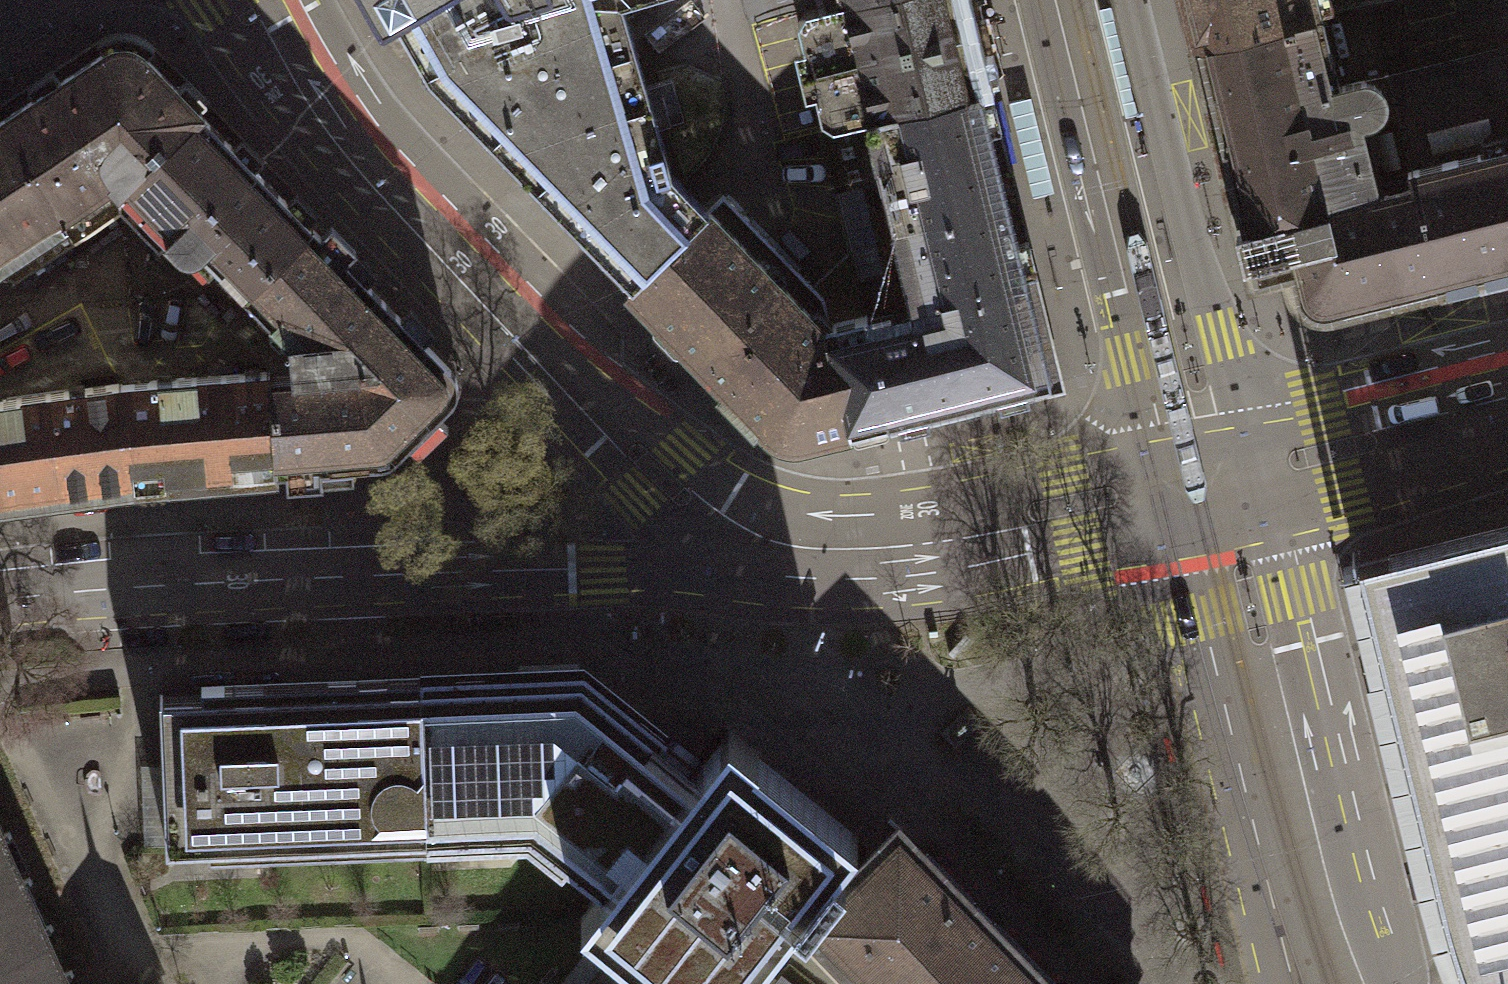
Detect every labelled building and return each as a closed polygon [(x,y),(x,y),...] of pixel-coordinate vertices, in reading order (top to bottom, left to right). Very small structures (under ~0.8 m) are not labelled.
[(381,33),(397,23),(412,49),(426,75),(420,80),(544,205),(604,267),(618,282),(627,291),(709,210),(708,209),(705,206),(691,192),(672,172),(637,49),(628,18),(624,3),(635,0),(362,0),(381,33)] [(829,4),(804,10),(797,23),(821,120),(833,128),(867,120),(980,93),(957,0),(846,0),(829,4)] [(1194,27),(1199,45),(1320,16),(1316,0),(1188,0),(1194,27)] [(1354,7),(1320,16),(1199,45),(1245,230),(1236,232),(1244,264),(1253,262),(1257,280),(1292,272),(1298,299),(1330,314),(1420,291),(1438,287),(1386,74),(1372,78),(1354,7)] [(74,244),(120,214),(118,192),(201,112),(145,55),(137,49),(128,46),(117,46),(106,50),(0,118),(0,130),(74,244)] [(1386,74),(1438,287),(1507,269),(1507,46),(1386,74)] [(980,93),(867,120),(913,307),(1026,279),(1024,270),(1035,267),(1028,238),(1016,241),(989,132),(1001,129),(994,99),(982,102),(980,93)] [(118,192),(120,214),(159,253),(168,245),(180,256),(186,258),(192,258),(197,256),(201,253),(243,297),(313,227),(201,112),(118,192)] [(0,130),(0,272),(4,279),(16,282),(74,244),(0,130)] [(801,443),(890,421),(868,330),(865,313),(829,322),(824,299),(723,195),(708,209),(709,210),(627,291),(725,390),(721,394),(755,428),(758,424),(768,435),(779,442),(791,444),(801,443)] [(313,227),(243,297),(290,344),(293,376),(268,376),(276,471),(286,470),(287,485),(321,483),(320,468),(389,463),(453,400),(445,361),(345,259),(357,248),(325,215),(313,227)] [(916,319),(868,330),(890,421),(898,419),(901,431),(930,424),(927,412),(998,395),(1000,407),(1030,400),(1027,388),(1051,382),(1026,279),(913,307),(916,319)] [(276,471),(268,376),(267,371),(134,381),(120,383),(130,483),(145,482),(276,471)] [(120,383),(0,399),(0,501),(130,483),(120,383)] [(1453,942),(1468,983),(1507,983),(1507,526),(1358,563),(1444,910),(1453,942)] [(427,846),(526,843),(562,871),(568,864),(600,889),(602,891),(698,771),(696,770),(661,742),(668,733),(584,666),(420,672),(420,675),(427,845),(427,846)] [(427,845),(420,675),(201,683),(201,693),(160,694),(166,846),(207,844),(208,854),(427,845)] [(834,860),(857,832),(775,767),(758,754),(759,753),(728,729),(696,770),(698,771),(602,891),(600,889),(580,914),(626,951),(667,983),(738,983),(795,912),(804,919),(849,874),(834,860)] [(804,919),(868,983),(1054,983),(899,825),(849,874),(804,919)] [(65,980),(74,976),(71,968),(62,972),(44,934),(53,930),(50,922),(41,926),(23,886),(32,882),(29,875),(20,879),(3,842),(12,837),(9,831),(0,835),(0,983),(67,983),(65,980)]
